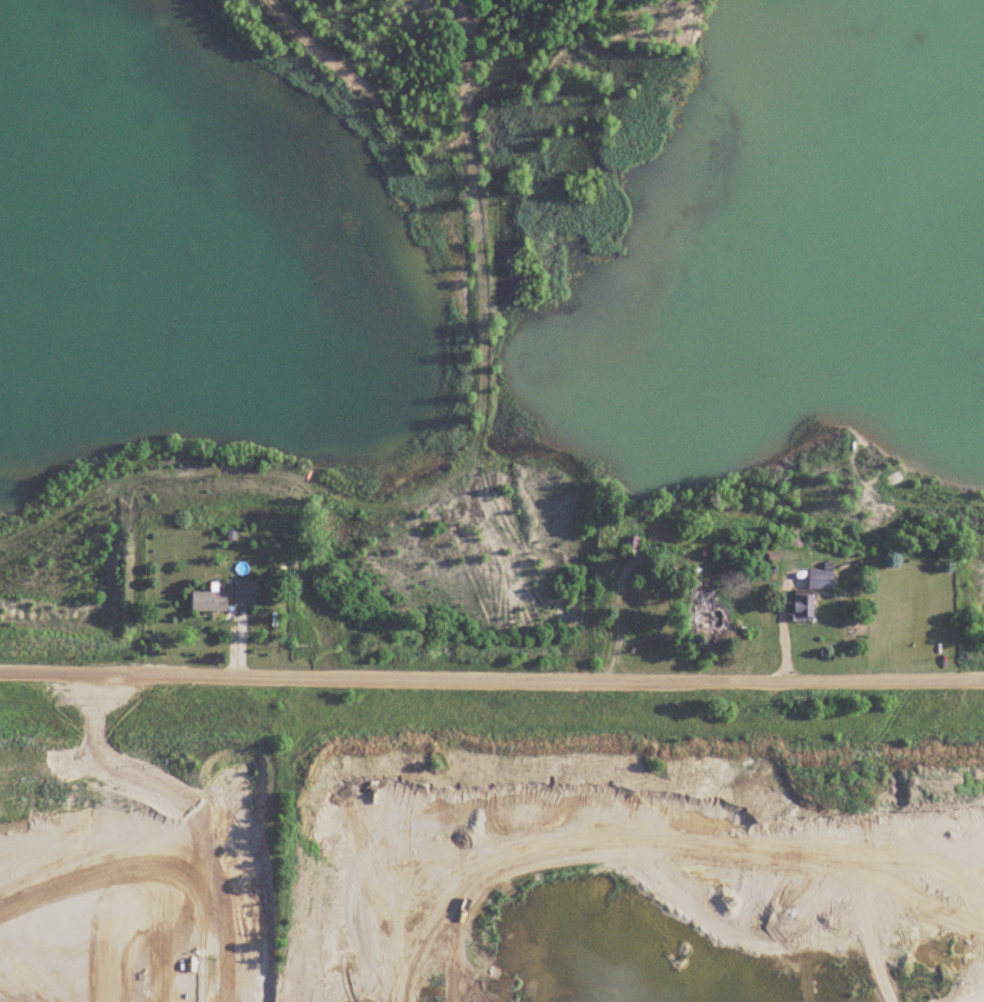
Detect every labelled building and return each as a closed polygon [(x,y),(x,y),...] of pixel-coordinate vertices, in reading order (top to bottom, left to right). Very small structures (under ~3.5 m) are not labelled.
[(627,553),(639,553),(639,537),(627,537),(627,553)] [(793,589),(792,620),(814,621),(814,589),(834,589),(834,570),(811,569),(811,589),(793,589)] [(726,609),(714,609),(714,579),(697,579),(697,628),(726,628),(726,609)] [(235,603),(258,603),(258,580),(235,580),(235,603)] [(193,591),(193,611),(229,611),(229,591),(193,591)]
